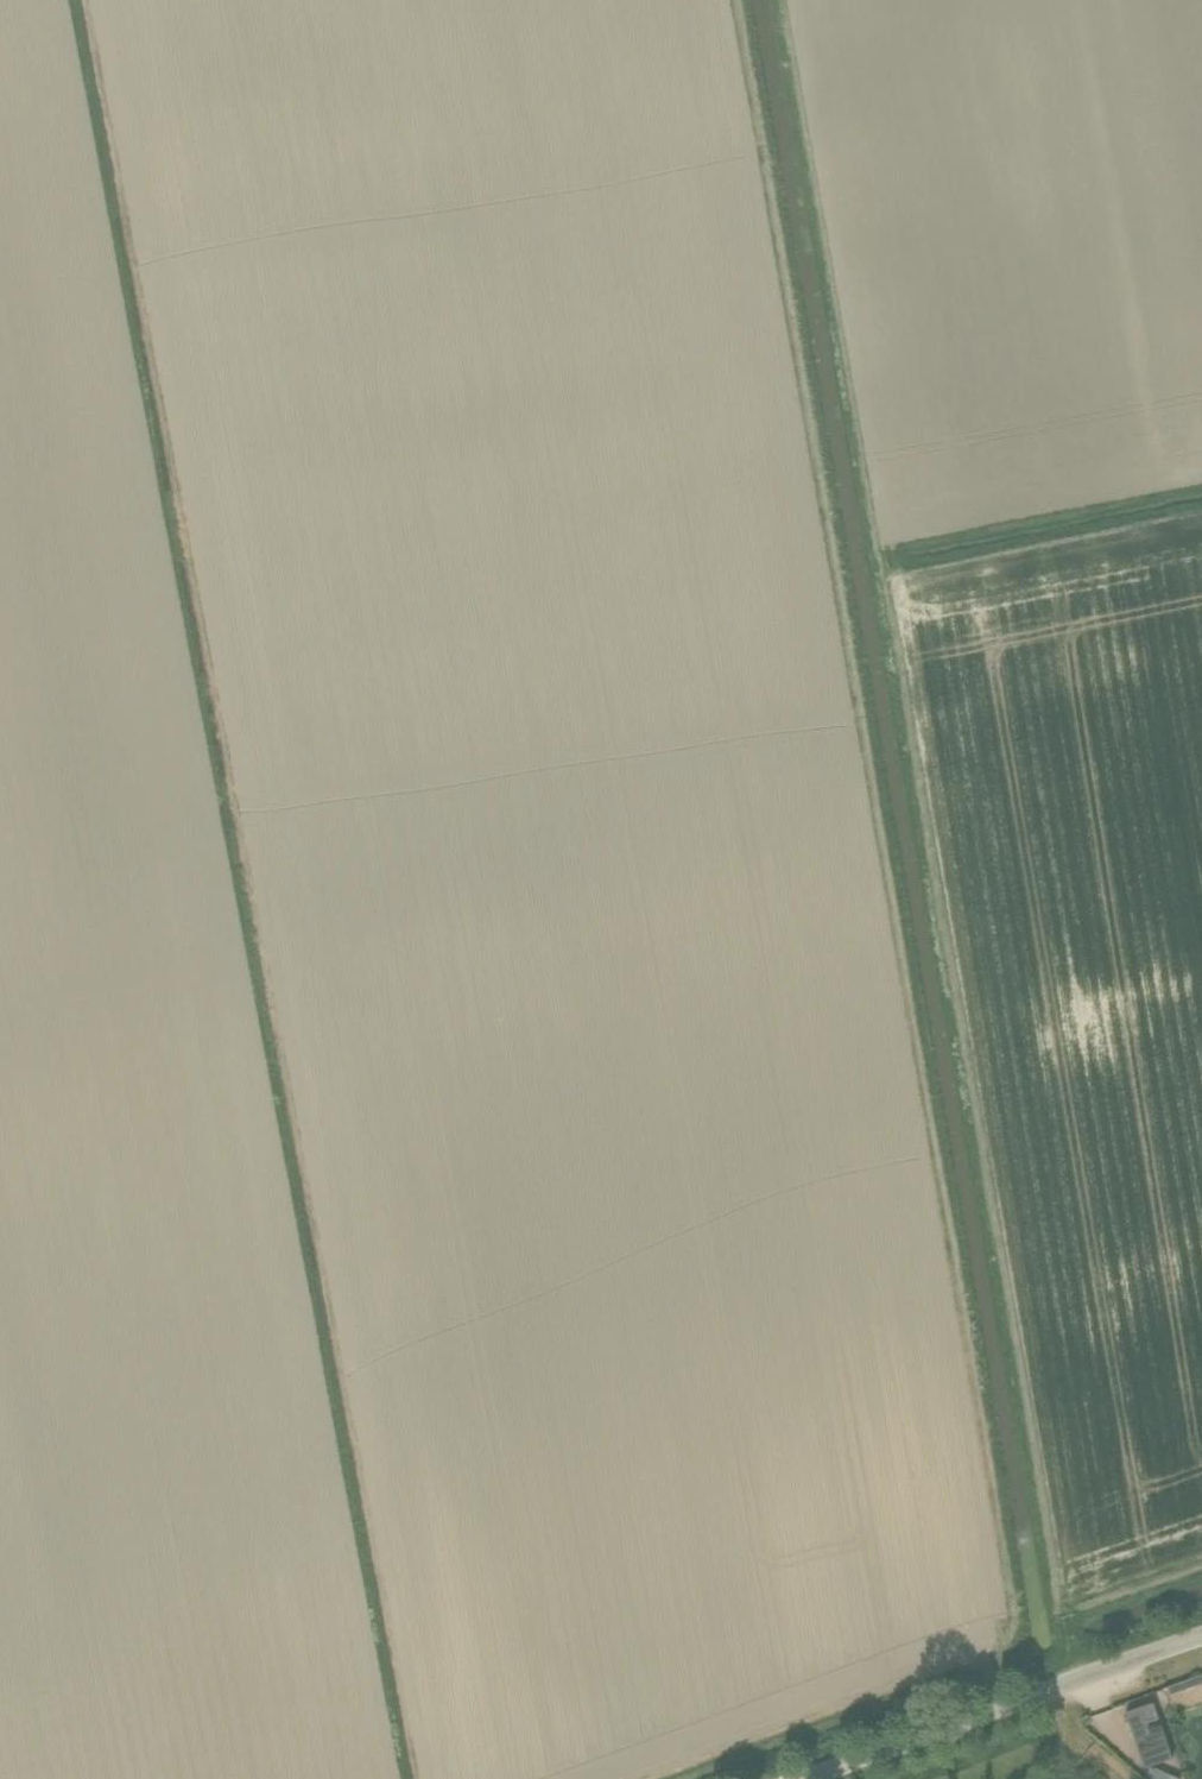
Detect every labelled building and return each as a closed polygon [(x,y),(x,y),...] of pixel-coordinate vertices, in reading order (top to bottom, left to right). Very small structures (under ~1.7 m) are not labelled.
[(1189,1677),(1163,1686),(1164,1689),(1167,1695),(1170,1694),(1192,1686),(1189,1677)] [(1154,1702),(1126,1711),(1145,1767),(1173,1758),(1154,1702)]
